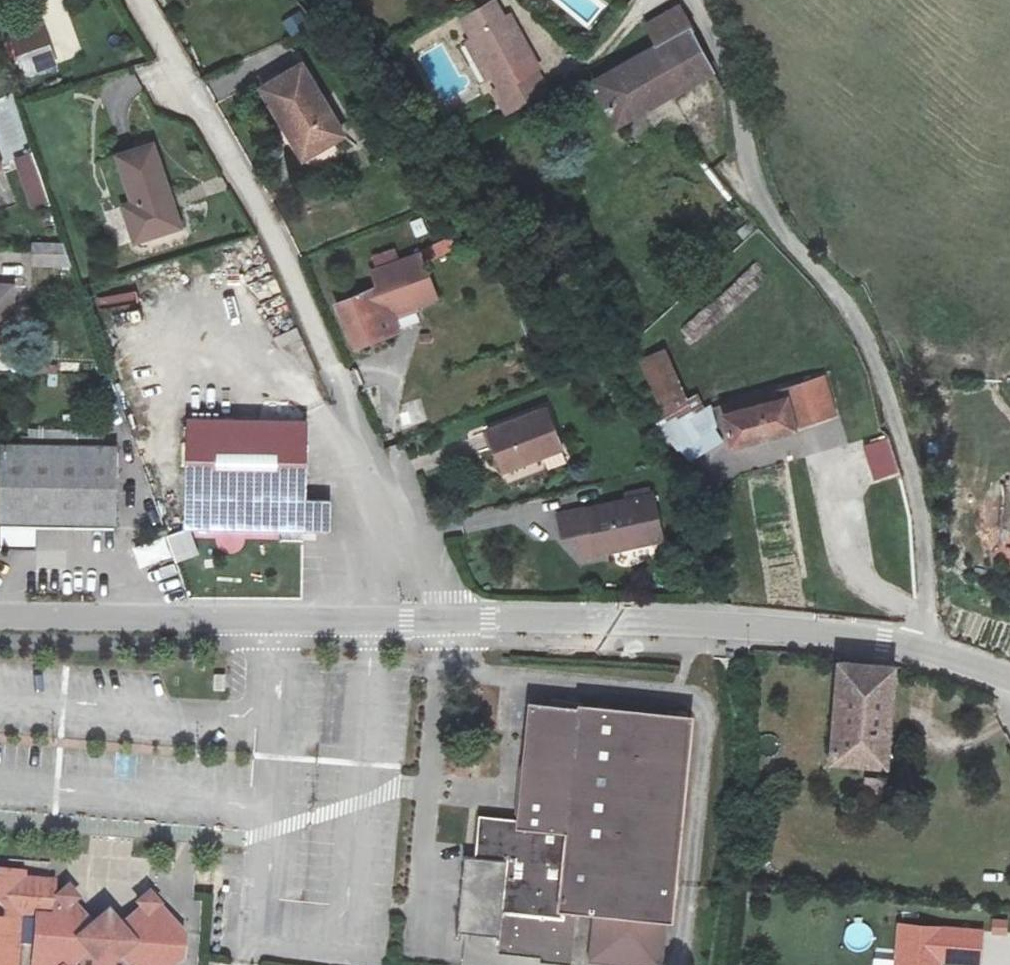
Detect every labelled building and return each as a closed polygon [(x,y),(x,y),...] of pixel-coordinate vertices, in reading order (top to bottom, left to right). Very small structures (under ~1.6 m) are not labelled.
[(487,76),(507,112),(545,89),(526,53),(529,52),(508,15),(502,20),(492,2),(459,22),(470,39),(463,43),(484,78),(487,76)] [(589,84),(610,125),(705,79),(685,34),(691,30),(677,8),(639,30),(652,50),(589,84)] [(290,35),(307,28),(300,13),(283,20),(290,35)] [(55,71),(47,47),(24,55),(32,79),(55,71)] [(340,140),(303,66),(261,87),(280,123),(285,121),(304,158),(340,140)] [(155,146),(120,157),(135,203),(124,207),(135,240),(181,225),(155,146)] [(31,152),(12,158),(31,211),(50,205),(31,152)] [(68,267),(66,241),(30,243),(32,269),(68,267)] [(400,332),(393,315),(439,298),(421,252),(398,261),(394,251),(373,259),(377,269),(371,271),(378,287),(336,303),(354,350),(400,332)] [(0,284),(0,346),(13,346),(13,284),(0,284)] [(721,441),(714,414),(712,406),(705,410),(698,396),(688,401),(665,351),(639,359),(665,416),(656,421),(685,464),(721,441)] [(838,416),(824,377),(796,386),(765,394),(767,400),(714,414),(721,441),(722,445),(791,432),(838,416)] [(503,472),(561,450),(546,412),(488,434),(503,472)] [(330,531),(330,501),(305,502),(305,420),(190,419),(190,530),(288,532),(330,531)] [(864,447),(874,481),(899,473),(889,440),(864,447)] [(115,447),(2,444),(3,526),(2,528),(2,544),(33,545),(34,527),(115,528),(115,447)] [(660,537),(649,493),(557,516),(562,538),(575,534),(581,558),(660,537)] [(186,548),(153,561),(161,583),(194,569),(186,548)] [(884,766),(893,670),(836,662),(830,760),(884,766)] [(645,955),(661,948),(680,721),(523,707),(511,824),(479,822),(474,860),(459,860),(451,935),(495,939),(494,955),(568,961),(572,907),(587,908),(584,945),(595,952),(645,955)] [(176,934),(142,897),(128,909),(133,914),(103,940),(91,939),(85,930),(73,941),(54,937),(57,917),(72,903),(62,890),(47,901),(48,885),(16,884),(16,878),(0,876),(0,964),(175,964),(176,934)] [(895,964),(930,964),(931,958),(937,959),(977,963),(980,931),(898,924),(895,964)] [(584,945),(583,963),(602,964),(659,964),(661,948),(645,955),(595,952),(584,945)]
